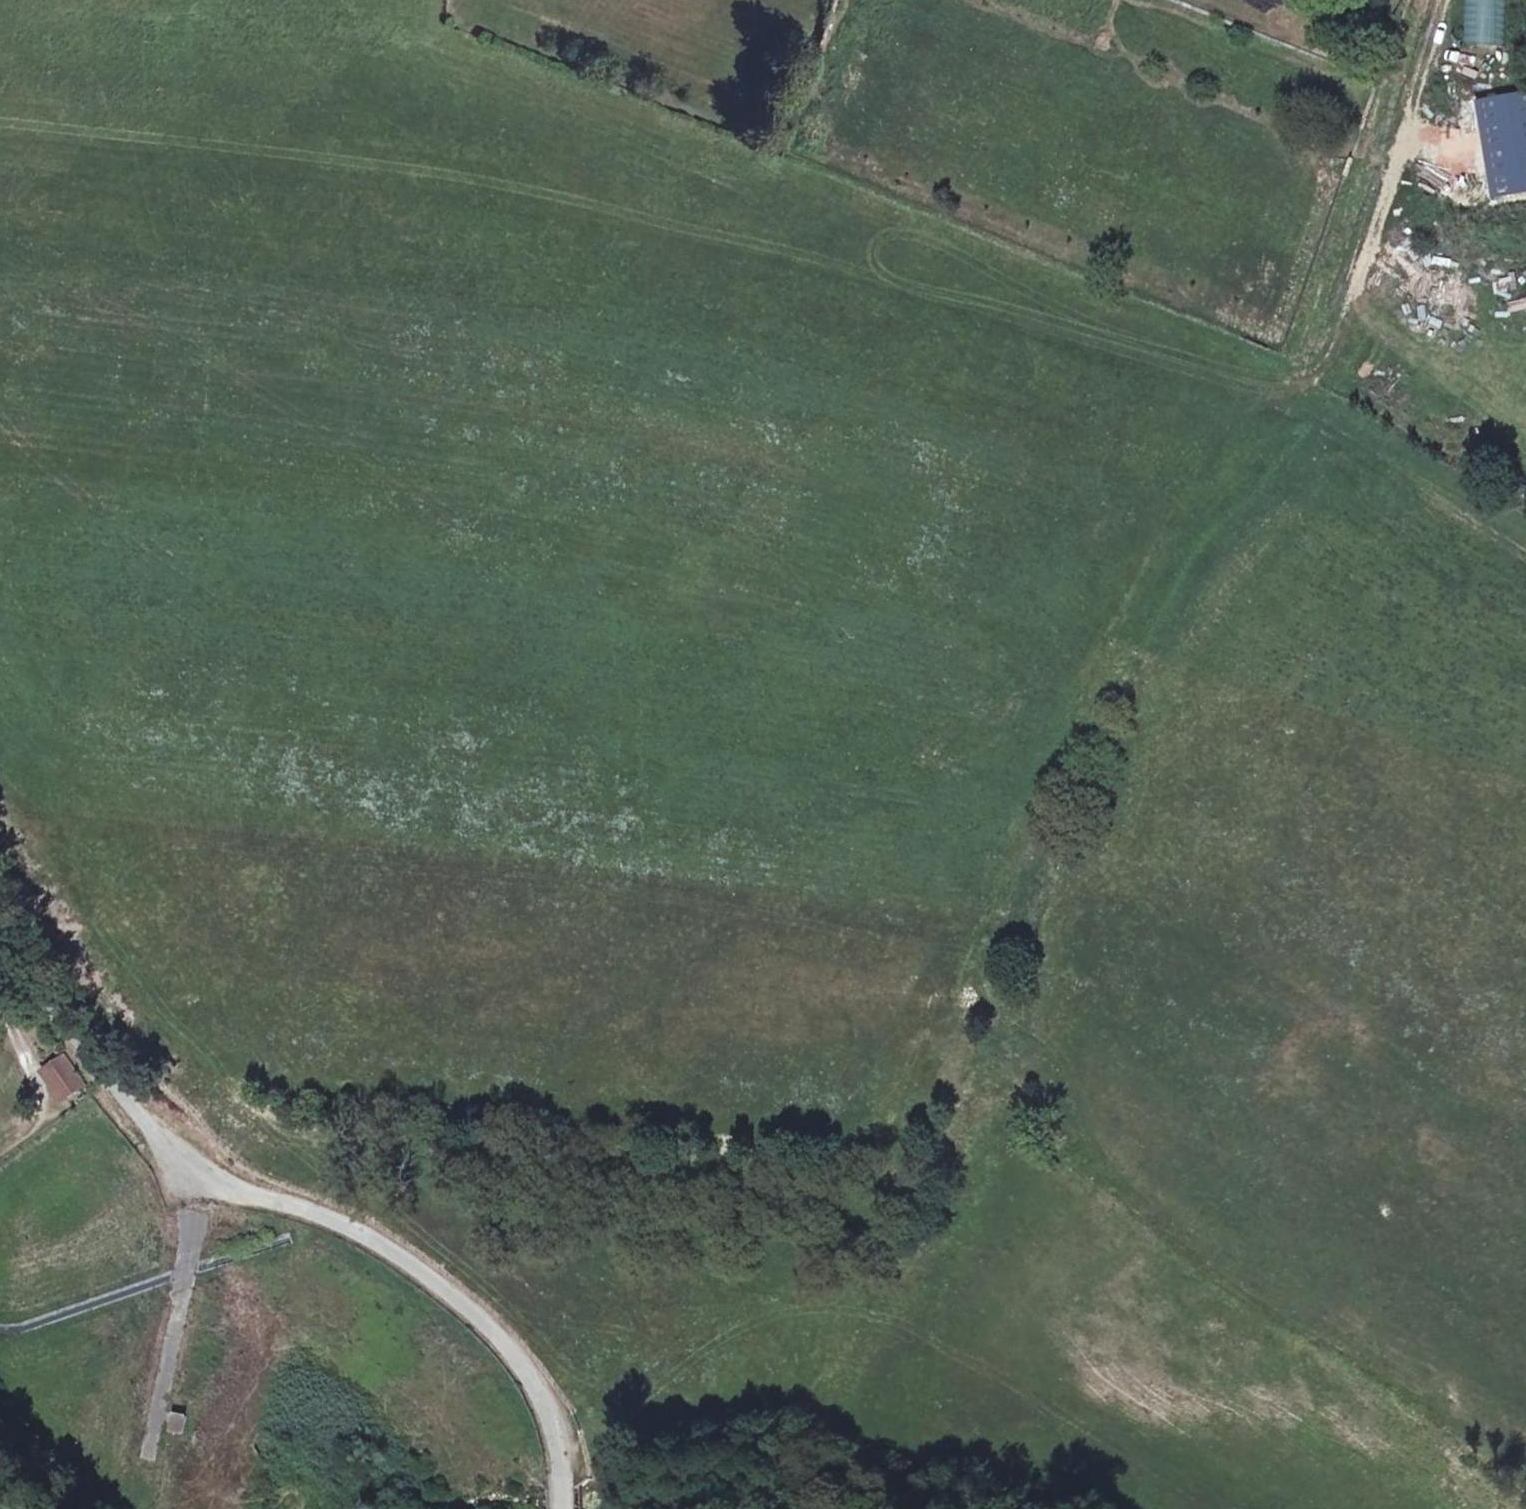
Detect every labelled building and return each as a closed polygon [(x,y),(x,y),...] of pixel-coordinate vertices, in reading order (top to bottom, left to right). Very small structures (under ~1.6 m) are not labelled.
[(66,1062),(49,1074),(63,1093),(80,1082),(66,1062)] [(176,1416),(173,1432),(184,1434),(187,1418),(176,1416)]
